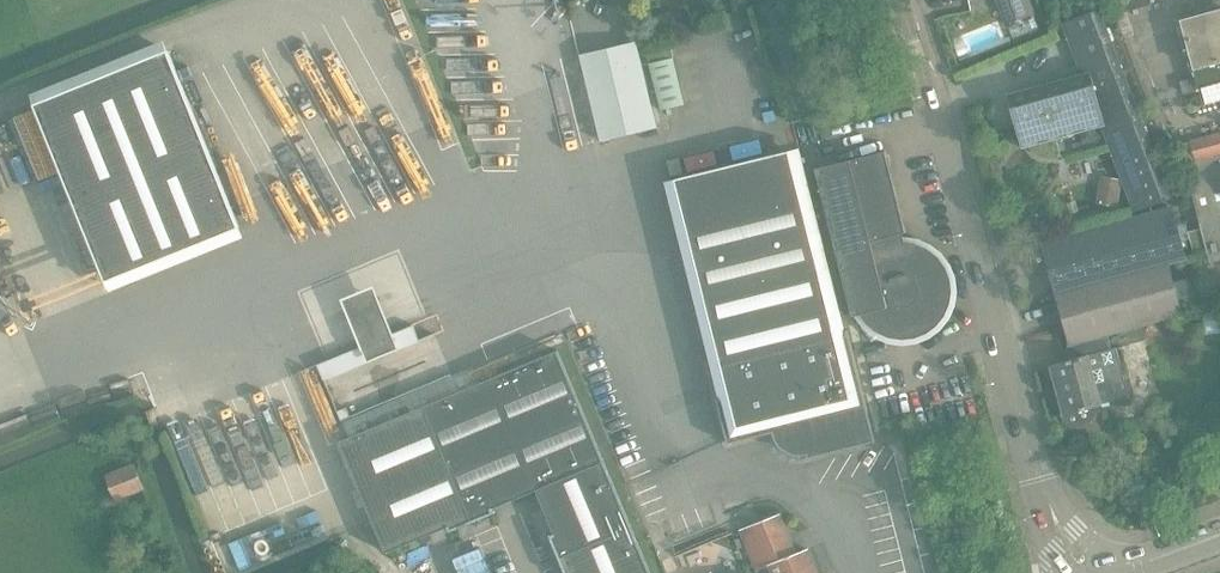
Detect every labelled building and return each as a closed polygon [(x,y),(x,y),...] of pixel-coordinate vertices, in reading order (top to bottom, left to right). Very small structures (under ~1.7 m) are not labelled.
[(734,12),(746,8),(744,0),(730,0),(734,12)] [(1005,25),(1034,14),(1029,0),(997,0),(1005,25)] [(1152,5),(1151,0),(1126,0),(1123,1),(1127,14),(1152,5)] [(1190,54),(1219,46),(1219,0),(1192,8),(1195,19),(1182,22),(1190,54)] [(1053,160),(1057,159),(1062,157),(1062,156),(1061,156),(1054,134),(1097,121),(1096,119),(1105,117),(1135,199),(1129,201),(1134,212),(1168,199),(1165,190),(1099,10),(1063,23),(1063,25),(1066,24),(1082,65),(1061,73),(1061,74),(1062,74),(1064,81),(1008,96),(1012,114),(1018,112),(1019,117),(1017,117),(1017,116),(1015,117),(1023,143),(1024,143),(1024,142),(1026,141),(1027,145),(1029,148),(1031,152),(1034,154),(1037,157),(1041,158),(1045,159),(1049,160),(1053,160)] [(669,32),(666,21),(656,18),(646,22),(651,38),(669,32)] [(31,93),(111,291),(244,237),(164,39),(31,93)] [(601,141),(657,128),(637,42),(581,55),(601,141)] [(1190,54),(1199,87),(1200,86),(1205,105),(1219,101),(1219,46),(1190,54)] [(671,47),(647,53),(649,64),(674,58),(671,47)] [(674,58),(649,64),(660,111),(685,105),(674,58)] [(1179,145),(1201,229),(1189,232),(1195,255),(1207,252),(1210,262),(1219,260),(1219,134),(1179,145)] [(763,137),(734,144),(738,160),(766,153),(763,137)] [(687,172),(720,164),(716,149),(684,157),(687,172)] [(802,455),(807,455),(808,457),(805,457),(806,459),(876,442),(848,330),(835,333),(789,152),(675,179),(730,397),(719,400),(718,397),(717,398),(727,440),(728,444),(773,432),(775,437),(777,442),(780,446),(784,449),(788,452),(792,454),(797,455),(802,455)] [(937,258),(927,250),(915,245),(903,243),(901,234),(905,233),(885,152),(815,169),(852,317),(860,315),(868,326),(877,333),(889,338),(902,340),(914,339),(926,334),(936,326),(944,316),(949,305),(951,292),(950,280),(945,268),(937,258)] [(1103,175),(1098,202),(1119,206),(1124,179),(1103,175)] [(1042,244),(1056,295),(1167,263),(1186,258),(1172,208),(1042,244)] [(1071,347),(1073,346),(1113,334),(1113,333),(1181,314),(1167,263),(1056,295),(1071,347)] [(1203,309),(1205,335),(1219,334),(1219,307),(1203,309)] [(413,326),(318,365),(324,380),(419,341),(413,326)] [(1077,358),(1050,366),(1059,396),(1055,397),(1061,416),(1063,421),(1067,425),(1072,428),(1079,428),(1085,426),(1090,423),(1093,418),(1100,412),(1098,405),(1129,397),(1115,348),(1112,349),(1108,336),(1073,346),(1077,358)] [(558,350),(424,406),(472,522),(496,512),(495,511),(494,511),(493,509),(536,491),(604,462),(558,350)] [(449,531),(472,522),(424,406),(339,441),(386,553),(449,527),(450,530),(449,530),(449,531)] [(550,535),(559,558),(631,528),(604,462),(536,491),(554,534),(552,535),(551,534),(550,535)] [(131,467),(107,477),(116,501),(141,492),(131,467)] [(808,549),(797,554),(781,514),(741,530),(758,571),(769,567),(771,572),(818,572),(808,549)] [(631,528),(559,558),(566,572),(650,572),(631,528)]
